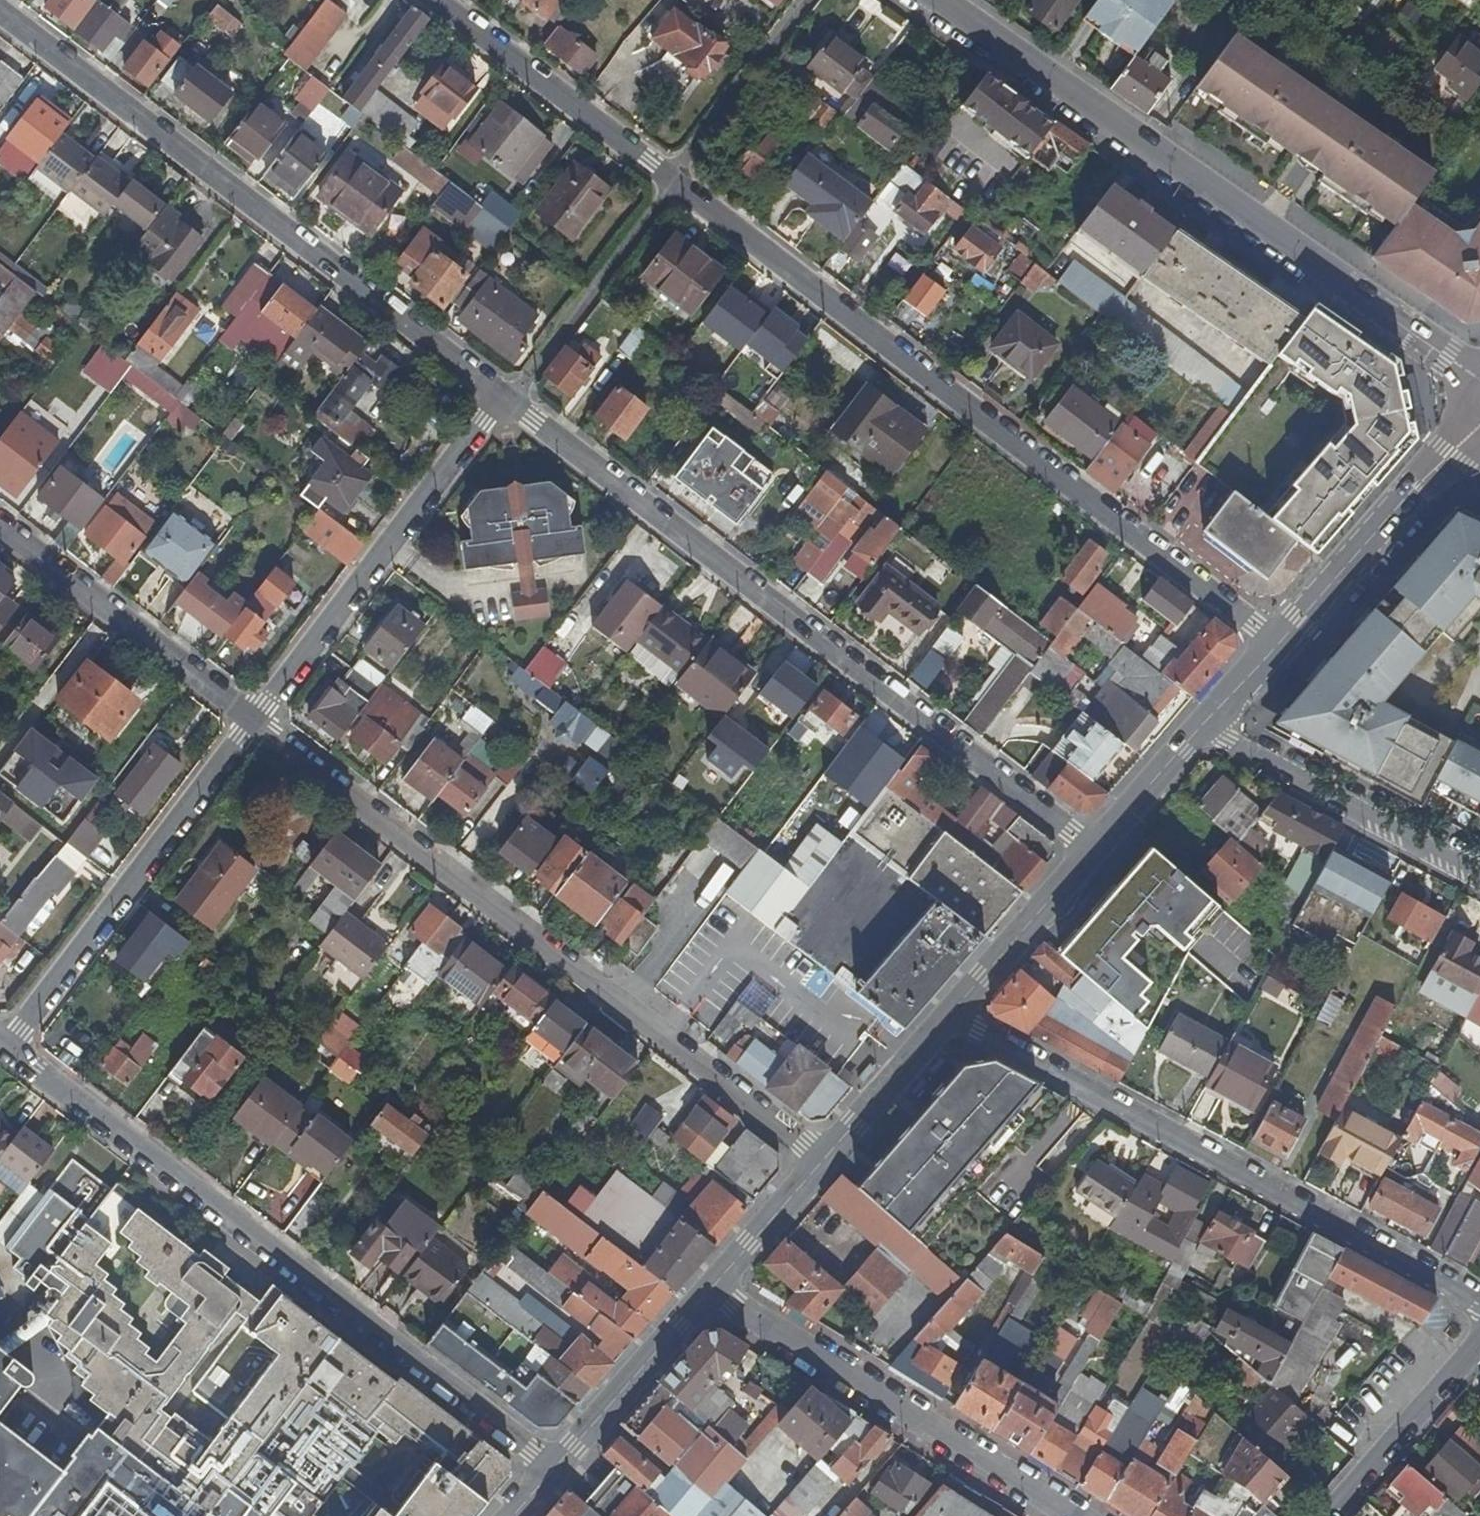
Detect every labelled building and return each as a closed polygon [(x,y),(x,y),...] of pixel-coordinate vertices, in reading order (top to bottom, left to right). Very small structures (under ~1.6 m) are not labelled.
[(64,31),(86,3),(83,0),(46,0),(38,10),(64,31)] [(151,3),(161,11),(169,0),(153,0),(151,3)] [(544,0),(510,0),(531,16),(544,0)] [(561,0),(544,0),(531,16),(542,25),(545,21),(561,0)] [(556,30),(577,3),(572,0),(561,0),(545,21),(556,30)] [(787,11),(794,0),(772,0),(787,11)] [(1024,9),(1057,32),(1080,0),(1030,0),(1024,9)] [(1097,31),(1116,5),(1111,1),(1111,0),(1098,0),(1082,20),(1097,31)] [(1137,54),(1141,49),(1176,2),(1174,0),(1111,0),(1111,1),(1116,5),(1097,31),(1118,47),(1122,42),(1137,54)] [(1474,0),(1455,0),(1468,9),(1474,0)] [(295,45),(287,56),(293,61),(308,72),(351,17),(330,1),(295,45)] [(117,27),(93,8),(71,35),(95,55),(117,27)] [(232,28),(206,8),(198,19),(224,39),(232,28)] [(355,108),(365,116),(382,94),(435,24),(418,11),(348,103),(355,108)] [(726,53),(674,15),(653,44),(685,67),(682,71),(698,83),(701,78),(705,81),(726,53)] [(1388,31),(1368,59),(1385,71),(1405,43),(1388,31)] [(1235,33),(1195,85),(1220,103),(1215,111),(1247,132),(1265,145),(1270,138),(1322,173),(1317,180),(1367,215),(1372,209),(1395,225),(1417,195),(1434,171),(1235,33)] [(554,34),(540,51),(579,80),(592,63),(554,34)] [(159,64),(162,66),(175,50),(155,35),(143,51),(135,45),(117,70),(141,88),(159,64)] [(1453,37),(1442,53),(1443,54),(1460,67),(1449,82),(1445,86),(1463,99),(1479,76),(1479,57),(1453,37)] [(834,118),(840,123),(871,81),(860,72),(865,65),(829,38),(803,72),(838,98),(840,95),(846,100),(834,118)] [(1122,42),(1118,47),(1133,58),(1137,54),(1122,42)] [(1133,58),(1132,60),(1151,73),(1159,62),(1141,49),(1137,54),(1133,58)] [(1460,67),(1443,54),(1432,69),(1449,82),(1460,67)] [(781,55),(772,68),(784,77),(793,64),(781,55)] [(1132,60),(1110,90),(1145,115),(1167,84),(1151,73),(1132,60)] [(774,72),(765,66),(754,79),(763,86),(774,72)] [(158,88),(170,97),(185,77),(172,68),(158,88)] [(469,95),(436,70),(413,100),(446,124),(469,95)] [(225,97),(189,71),(185,77),(170,97),(205,123),(225,97)] [(3,98),(15,83),(0,72),(0,96),(3,98)] [(327,94),(303,77),(295,87),(302,92),(295,103),(298,105),(311,115),(327,94)] [(1048,130),(981,77),(959,108),(984,127),(992,133),(988,139),(1022,166),(1026,159),(1048,130)] [(871,81),(840,123),(883,155),(915,111),(872,80),(871,81)] [(382,94),(365,116),(355,121),(384,142),(401,120),(382,94)] [(810,137),(827,113),(806,97),(788,121),(810,137)] [(1445,114),(1454,120),(1464,106),(1455,100),(1445,114)] [(311,115),(298,105),(282,118),(296,128),(311,115)] [(249,106),(220,144),(245,164),(255,151),(260,155),(279,129),(249,106)] [(1,143),(32,166),(53,137),(58,130),(28,107),(1,143)] [(365,116),(355,108),(332,121),(347,133),(355,121),(365,116)] [(827,113),(810,137),(817,142),(829,126),(836,132),(830,141),(840,148),(832,158),(847,169),(857,155),(884,175),(888,170),(893,163),(883,155),(840,123),(834,118),(827,113)] [(483,117),(462,146),(506,179),(534,140),(506,120),(499,129),(483,117)] [(1048,130),(1026,159),(1043,171),(1054,156),(1063,162),(1059,167),(1066,173),(1084,149),(1051,126),(1048,130)] [(980,134),(988,139),(992,133),(984,127),(980,134)] [(760,134),(733,169),(756,186),(783,151),(760,134)] [(290,136),(281,147),(311,170),(320,159),(290,136)] [(32,166),(19,183),(52,207),(62,194),(86,162),(53,137),(32,166)] [(281,147),(258,178),(288,200),(311,170),(281,147)] [(526,173),(540,184),(557,161),(543,150),(526,173)] [(895,164),(910,176),(920,162),(904,151),(895,164)] [(393,195),(343,158),(313,199),(331,211),(333,208),(366,232),(393,195)] [(86,162),(62,194),(97,219),(104,209),(122,185),(88,159),(86,162)] [(422,186),(429,176),(427,175),(407,159),(399,169),(422,186)] [(812,224),(847,247),(875,208),(810,162),(791,190),(815,212),(812,224)] [(895,164),(893,163),(888,170),(920,194),(913,203),(907,198),(894,216),(923,238),(935,222),(939,224),(946,215),(962,227),(967,219),(910,176),(895,164)] [(569,167),(532,217),(566,241),(592,205),(595,207),(605,193),(569,167)] [(884,175),(869,197),(894,216),(907,198),(913,203),(920,194),(888,170),(884,175)] [(122,185),(104,209),(139,235),(158,210),(123,184),(122,185)] [(1076,230),(1140,277),(1173,232),(1158,222),(1156,225),(1144,217),(1148,211),(1135,202),(1131,208),(1119,199),(1122,196),(1109,186),(1076,230)] [(487,220),(504,232),(516,217),(485,194),(474,210),(487,220)] [(1470,228),(1460,227),(1417,195),(1395,225),(1371,256),(1426,296),(1425,297),(1462,323),(1479,320),(1479,213),(1470,228)] [(992,206),(977,227),(998,243),(1005,233),(1013,222),(992,206)] [(160,212),(155,217),(168,227),(172,222),(160,212)] [(168,227),(155,217),(126,256),(164,284),(193,245),(177,233),(181,228),(172,222),(168,227)] [(1013,222),(1005,233),(1033,252),(1038,245),(1031,241),(1038,231),(1021,219),(1018,225),(1013,222)] [(497,242),(504,232),(487,220),(480,228),(497,242)] [(1140,277),(1139,279),(1267,366),(1272,359),(1298,323),(1173,232),(1140,277)] [(998,253),(971,233),(956,253),(968,263),(966,265),(981,276),(983,273),(991,280),(999,268),(991,262),(998,253)] [(668,242),(639,278),(685,314),(716,274),(698,260),(695,264),(668,242)] [(397,269),(409,279),(426,257),(427,255),(415,246),(397,269)] [(457,280),(426,257),(409,279),(404,287),(435,310),(457,280)] [(1018,286),(1031,268),(1017,257),(1004,275),(1018,286)] [(1054,260),(1042,276),(1051,282),(1062,266),(1054,260)] [(227,292),(242,303),(260,279),(261,277),(246,266),(227,292)] [(1042,276),(1031,268),(1018,286),(1032,296),(1040,286),(1048,292),(1053,284),(1051,282),(1042,276)] [(8,298),(0,309),(0,337),(17,315),(29,300),(31,298),(1,275),(0,274),(0,292),(8,298)] [(473,275),(448,308),(458,316),(456,320),(466,327),(463,331),(511,367),(523,349),(516,344),(534,320),(473,275)] [(242,303),(224,327),(240,339),(245,333),(279,358),(310,317),(260,279),(242,303)] [(916,288),(904,304),(921,316),(933,301),(916,288)] [(169,297),(163,305),(187,323),(193,315),(169,297)] [(69,327),(31,298),(29,300),(45,312),(41,318),(53,327),(54,324),(65,332),(69,327)] [(58,314),(72,322),(80,306),(66,298),(58,314)] [(1246,396),(1122,303),(1106,324),(1164,368),(1221,411),(1230,418),(1236,409),(1246,396)] [(163,305),(132,347),(154,364),(157,366),(188,324),(187,323),(163,305)] [(1341,427),(1261,518),(1275,528),(1285,536),(1296,544),(1312,557),(1412,442),(1393,365),(1310,307),(1298,323),(1272,359),(1336,404),(1341,427)] [(310,317),(279,358),(294,369),(303,357),(308,361),(313,355),(329,367),(324,374),(335,383),(347,368),(356,355),(362,349),(313,312),(310,317)] [(0,337),(0,339),(45,373),(62,352),(35,331),(34,333),(24,325),(26,322),(17,315),(0,337)] [(714,317),(695,342),(719,360),(738,335),(714,317)] [(1055,348),(1017,319),(992,353),(1030,381),(1055,348)] [(466,327),(456,320),(453,324),(463,331),(466,327)] [(626,363),(644,339),(631,328),(612,352),(626,363)] [(1117,337),(1110,346),(1120,353),(1126,344),(1117,337)] [(127,371),(169,402),(181,385),(173,379),(168,384),(150,370),(154,364),(132,347),(118,364),(127,371)] [(95,386),(114,361),(101,351),(82,376),(95,386)] [(561,351),(540,380),(568,400),(589,371),(561,351)] [(356,355),(347,368),(365,382),(379,392),(394,372),(377,359),(371,367),(356,355)] [(108,396),(127,371),(118,364),(114,361),(95,386),(108,396)] [(333,425),(335,422),(365,382),(347,368),(335,383),(314,411),(333,425)] [(181,385),(169,402),(175,407),(180,411),(193,393),(182,384),(181,385)] [(779,409),(789,397),(775,385),(764,396),(779,409)] [(831,432),(847,444),(877,403),(862,391),(831,432)] [(737,408),(748,416),(758,404),(760,400),(749,392),(737,408)] [(1047,427),(1095,463),(1129,417),(1102,398),(1095,407),(1073,392),(1047,427)] [(639,416),(611,396),(590,425),(617,445),(639,416)] [(877,403),(847,444),(888,475),(923,428),(899,410),(895,416),(877,403)] [(758,404),(748,416),(764,428),(774,416),(758,404)] [(180,411),(175,407),(166,418),(183,431),(192,420),(180,411)] [(314,411),(307,420),(352,453),(368,432),(358,424),(350,434),(335,422),(333,425),(314,411)] [(1230,418),(1221,411),(1185,460),(1195,467),(1230,418)] [(1095,463),(1086,476),(1115,499),(1159,439),(1129,417),(1095,463)] [(229,424),(217,439),(223,443),(226,446),(237,430),(229,424)] [(717,436),(682,487),(742,533),(779,486),(717,436)] [(226,446),(223,443),(215,453),(232,465),(239,456),(226,446)] [(4,491),(11,481),(25,464),(0,445),(0,488),(4,491)] [(365,464),(353,454),(345,465),(319,446),(310,458),(320,466),(303,489),(337,515),(364,478),(358,474),(365,464)] [(33,469),(25,464),(11,481),(19,487),(33,469)] [(50,544),(63,555),(97,510),(86,502),(91,496),(57,471),(35,501),(65,523),(50,544)] [(846,490),(824,474),(807,497),(828,513),(839,499),(846,490)] [(454,549),(458,578),(518,570),(530,568),(584,560),(580,534),(572,535),(567,505),(545,490),(474,500),(461,517),(465,548),(454,549)] [(86,502),(97,510),(101,504),(91,496),(86,502)] [(828,513),(807,497),(795,513),(820,532),(832,516),(828,513)] [(1248,509),(1232,497),(1203,536),(1256,576),(1263,567),(1273,574),(1296,544),(1285,536),(1275,528),(1261,518),(1248,509)] [(837,527),(851,509),(839,499),(828,513),(832,516),(820,532),(816,538),(824,543),(831,534),(829,533),(834,525),(837,527)] [(848,524),(864,504),(858,500),(851,509),(837,527),(834,525),(829,533),(831,534),(837,539),(838,537),(848,524)] [(864,504),(848,524),(861,534),(872,520),(884,529),(879,536),(875,533),(856,556),(872,568),(900,531),(864,504)] [(1447,523),(1401,577),(1374,609),(1344,645),(1315,679),(1287,712),(1293,742),(1322,757),(1326,748),(1340,755),(1337,761),(1347,767),(1351,761),(1366,769),(1363,775),(1374,781),(1377,775),(1390,782),(1387,788),(1397,793),(1416,759),(1426,764),(1441,737),(1380,705),(1395,687),(1385,679),(1394,668),(1404,677),(1441,633),(1453,643),(1479,611),(1479,521),(1458,510),(1447,523)] [(114,562),(123,568),(142,542),(104,513),(84,539),(114,562)] [(360,547),(315,513),(298,535),(343,569),(360,547)] [(136,556),(184,592),(216,550),(169,514),(136,556)] [(848,524),(838,537),(850,547),(861,534),(848,524)] [(1088,545),(1060,582),(1080,597),(1097,575),(1093,572),(1104,557),(1088,545)] [(792,567),(806,578),(822,557),(808,546),(792,567)] [(822,557),(806,578),(818,587),(840,559),(828,549),(822,557)] [(99,582),(110,590),(125,570),(123,568),(114,562),(99,582)] [(1263,567),(1256,576),(1266,583),(1273,574),(1263,567)] [(259,592),(287,614),(303,588),(275,568),(259,592)] [(530,568),(518,570),(522,597),(534,595),(530,568)] [(938,609),(883,569),(855,607),(879,625),(887,615),(917,637),(938,609)] [(1,600),(13,584),(0,574),(0,602),(1,600)] [(1172,626),(1189,606),(1157,581),(1141,601),(1169,624),(1172,626)] [(591,628),(624,654),(631,644),(658,608),(625,583),(591,628)] [(1096,586),(1076,612),(1092,624),(1117,644),(1134,622),(1122,612),(1125,608),(1096,586)] [(180,612),(219,641),(238,616),(199,587),(180,612)] [(1005,611),(975,588),(956,613),(982,632),(992,618),(997,622),(1005,611)] [(534,595),(522,597),(512,599),(516,626),(554,620),(550,593),(534,595)] [(252,596),(241,612),(242,613),(259,626),(271,610),(252,596)] [(15,611),(1,600),(0,602),(0,631),(15,611)] [(1055,639),(1076,612),(1063,601),(1042,629),(1055,639)] [(360,651),(389,673),(422,630),(393,608),(360,651)] [(658,608),(631,644),(679,680),(702,649),(673,627),(677,622),(658,608)] [(1039,637),(1005,611),(997,622),(992,618),(982,632),(1013,656),(961,725),(979,738),(1028,674),(1041,657),(1029,649),(1039,637)] [(1092,624),(1076,612),(1055,639),(1050,645),(1041,657),(1028,674),(1062,701),(1084,674),(1064,660),(1084,635),(1092,624)] [(259,626),(242,613),(223,639),(239,651),(243,646),(253,653),(265,638),(261,635),(265,630),(259,626)] [(0,644),(0,652),(30,674),(55,642),(21,616),(0,644)] [(1147,650),(1138,660),(1189,700),(1230,652),(1229,636),(1211,623),(1183,658),(1160,640),(1150,653),(1148,651),(1147,650)] [(949,659),(964,634),(948,624),(932,648),(949,659)] [(1092,624),(1084,635),(1113,657),(1106,666),(1113,671),(1090,701),(1073,689),(1063,702),(1080,715),(1120,747),(1136,760),(1189,700),(1138,660),(1117,644),(1092,624)] [(1041,657),(1050,645),(1039,637),(1029,649),(1041,657)] [(705,645),(702,649),(727,667),(730,664),(705,645)] [(702,649),(679,680),(675,685),(720,718),(722,716),(750,679),(730,664),(727,667),(702,649)] [(542,650),(525,673),(544,687),(561,664),(542,650)] [(931,653),(911,678),(921,686),(941,661),(931,653)] [(379,686),(382,683),(356,663),(350,671),(347,670),(330,693),(328,692),(306,720),(337,743),(356,718),(379,686)] [(126,697),(85,666),(51,709),(89,738),(95,730),(107,739),(121,719),(114,713),(126,697)] [(790,721),(815,688),(792,671),(788,676),(778,668),(757,695),(790,721)] [(1404,677),(1394,668),(1385,679),(1395,687),(1404,677)] [(525,673),(520,669),(514,676),(525,683),(520,690),(551,713),(554,708),(561,699),(544,687),(525,673)] [(379,686),(356,718),(367,726),(396,748),(407,757),(416,746),(423,737),(425,735),(421,732),(412,726),(384,704),(390,695),(379,686)] [(854,718),(823,694),(792,734),(801,742),(812,729),(815,731),(821,723),(839,737),(854,718)] [(134,703),(126,697),(114,713),(121,719),(134,703)] [(570,706),(561,699),(554,708),(563,715),(570,706)] [(579,713),(570,706),(563,715),(555,727),(562,731),(563,741),(571,747),(579,744),(592,753),(607,733),(579,713)] [(487,732),(492,724),(473,709),(460,726),(470,734),(452,759),(423,737),(416,746),(425,752),(403,782),(433,804),(438,798),(457,771),(487,732)] [(1050,754),(1088,784),(1120,747),(1080,715),(1050,754)] [(733,724),(722,716),(720,718),(707,734),(718,742),(706,757),(731,776),(742,761),(752,769),(765,753),(731,727),(733,724)] [(412,726),(421,732),(428,724),(419,717),(412,726)] [(868,807),(882,789),(895,772),(908,755),(861,723),(823,773),(868,807)] [(532,754),(492,724),(487,732),(514,753),(502,769),(514,778),(532,754)] [(396,748),(367,726),(353,745),(382,767),(396,748)] [(0,770),(0,781),(59,825),(92,782),(27,734),(0,770)] [(1460,734),(1455,745),(1430,792),(1447,801),(1450,795),(1466,803),(1462,809),(1479,819),(1479,744),(1460,734)] [(1455,745),(1441,737),(1426,764),(1416,759),(1397,793),(1422,806),(1430,792),(1455,745)] [(154,747),(115,798),(140,816),(178,765),(154,747)] [(1088,784),(1104,796),(1136,760),(1120,747),(1088,784)] [(895,772),(882,789),(942,834),(952,822),(913,794),(912,787),(931,760),(918,749),(899,775),(895,772)] [(1088,784),(1050,754),(1031,778),(1077,813),(1091,812),(1104,796),(1088,784)] [(572,782),(588,795),(606,771),(590,759),(572,782)] [(514,778),(502,769),(496,777),(508,786),(514,778)] [(457,771),(438,798),(465,818),(485,792),(457,771)] [(1206,822),(1237,844),(1248,830),(1257,817),(1260,812),(1211,778),(1204,788),(1207,790),(1193,810),(1207,821),(1206,822)] [(952,822),(942,834),(954,844),(966,829),(972,834),(997,803),(978,788),(952,822)] [(942,834),(882,789),(868,807),(847,836),(982,939),(1021,895),(970,856),(954,844),(942,834)] [(1310,813),(1274,794),(1262,809),(1276,816),(1274,820),(1275,821),(1284,826),(1283,828),(1291,833),(1289,836),(1304,844),(1312,828),(1304,823),(1310,813)] [(12,807),(0,799),(0,823),(12,807)] [(1276,816),(1262,809),(1260,812),(1257,817),(1273,826),(1275,821),(1274,820),(1276,816)] [(1051,844),(1010,813),(998,830),(1015,844),(1046,867),(1052,859),(1051,844)] [(1318,817),(1310,813),(1304,823),(1312,828),(1318,817)] [(1341,830),(1318,817),(1312,828),(1304,844),(1285,879),(1307,894),(1327,855),(1341,830)] [(498,852),(527,875),(553,841),(524,818),(498,852)] [(764,849),(760,846),(758,849),(716,818),(700,840),(742,871),(724,896),(773,933),(811,884),(786,865),(764,849)] [(786,865),(811,884),(844,839),(820,821),(786,865)] [(80,824),(65,844),(83,858),(98,838),(80,824)] [(1248,830),(1237,844),(1251,854),(1261,840),(1248,830)] [(333,836),(309,867),(342,892),(331,907),(342,915),(376,869),(333,836)] [(982,939),(847,836),(844,839),(811,884),(773,933),(902,1030),(982,939)] [(1258,863),(1226,840),(1202,874),(1234,897),(1258,863)] [(313,851),(302,842),(291,854),(304,863),(313,851)] [(0,921),(0,961),(77,857),(63,846),(58,843),(0,921)] [(980,843),(970,856),(1021,895),(1046,867),(1015,844),(1003,861),(980,843)] [(2,867),(12,854),(0,844),(0,866),(2,867)] [(218,847),(173,906),(211,935),(256,875),(218,847)] [(1151,850),(1057,958),(1145,1034),(1164,998),(1188,954),(1222,912),(1151,850)] [(540,883),(555,894),(557,891),(574,868),(554,853),(538,873),(544,878),(540,883)] [(574,868),(557,891),(563,896),(575,881),(583,887),(589,879),(614,898),(624,885),(585,854),(574,868)] [(1307,894),(1290,926),(1330,946),(1335,935),(1354,945),(1390,878),(1368,866),(1363,874),(1327,855),(1307,894)] [(1285,879),(1283,877),(1267,895),(1288,913),(1278,932),(1266,927),(1260,939),(1278,949),(1290,926),(1307,894),(1285,879)] [(575,881),(563,896),(582,911),(580,914),(594,924),(614,898),(589,879),(583,887),(575,881)] [(1387,916),(1432,940),(1446,915),(1401,891),(1387,916)] [(554,895),(539,915),(549,923),(564,903),(554,895)] [(607,935),(620,945),(633,929),(641,918),(619,902),(603,924),(611,930),(607,935)] [(421,944),(439,957),(459,931),(430,909),(411,936),(421,944)] [(388,949),(342,915),(318,946),(364,981),(381,958),(388,949)] [(187,944),(152,917),(140,933),(164,951),(175,960),(187,944)] [(641,918),(633,929),(649,941),(657,930),(641,918)] [(633,929),(620,945),(637,958),(650,941),(649,941),(633,929)] [(1479,994),(1479,992),(1479,959),(1468,952),(1473,943),(1453,932),(1433,970),(1479,994)] [(164,951),(140,933),(117,962),(129,972),(135,964),(147,973),(164,951)] [(388,949),(381,958),(392,965),(399,956),(396,954),(403,945),(396,939),(388,949)] [(1396,950),(1420,963),(1426,952),(1402,939),(1396,950)] [(446,962),(436,976),(478,1008),(483,1002),(491,991),(505,972),(463,940),(446,962)] [(402,968),(427,987),(436,976),(446,962),(439,957),(421,944),(402,968)] [(1056,957),(1042,945),(1030,959),(1060,985),(1097,1018),(1093,1026),(1109,1035),(1101,1051),(1081,1040),(1052,1024),(1051,1021),(1040,1015),(1053,1000),(1019,971),(991,1002),(994,1017),(1001,1021),(1118,1083),(1145,1034),(1057,958),(1056,957)] [(1289,966),(1273,958),(1267,969),(1283,977),(1289,966)] [(213,971),(202,963),(196,972),(207,980),(213,971)] [(505,972),(491,991),(512,1007),(504,1018),(527,1035),(553,1000),(544,994),(546,991),(519,971),(517,973),(509,967),(505,972)] [(1286,986),(1265,974),(1258,987),(1278,999),(1286,986)] [(1060,985),(1053,1000),(1040,1015),(1051,1021),(1052,1024),(1081,1040),(1089,1024),(1093,1026),(1097,1018),(1060,985)] [(512,1007),(491,991),(483,1002),(504,1018),(512,1007)] [(1315,1002),(1321,1006),(1326,997),(1327,995),(1320,991),(1315,1002)] [(1479,994),(1466,1017),(1479,1029),(1479,992),(1479,994)] [(1365,1019),(1385,1030),(1397,1007),(1377,996),(1365,1019)] [(1338,1003),(1326,997),(1321,1006),(1312,1023),(1324,1029),(1338,1003)] [(585,1025),(553,1000),(527,1035),(523,1040),(538,1051),(535,1055),(552,1068),(559,1060),(585,1025)] [(728,1045),(743,1022),(759,1033),(767,1022),(736,1000),(713,1034),(728,1045)] [(1210,1078),(1230,1040),(1180,1014),(1160,1052),(1210,1078)] [(1317,1108),(1337,1118),(1343,1108),(1381,1036),(1385,1030),(1365,1019),(1317,1108)] [(1109,1035),(1093,1026),(1089,1024),(1081,1040),(1101,1051),(1109,1035)] [(570,1058),(566,1055),(588,1027),(585,1025),(559,1060),(565,1064),(570,1058)] [(570,1058),(565,1064),(599,1091),(619,1066),(608,1057),(613,1050),(615,1048),(588,1027),(566,1055),(570,1058)] [(327,1028),(316,1042),(339,1059),(361,1076),(369,1064),(345,1045),(347,1044),(327,1028)] [(744,1029),(724,1056),(818,1126),(851,1083),(789,1037),(777,1053),(744,1029)] [(129,1051),(117,1043),(99,1068),(125,1087),(154,1048),(139,1037),(129,1051)] [(196,1038),(163,1083),(176,1093),(179,1089),(196,1101),(197,1099),(201,1094),(211,1102),(239,1065),(213,1045),(210,1048),(196,1038)] [(316,1042),(312,1039),(304,1049),(331,1070),(339,1059),(316,1042)] [(1210,1078),(1205,1086),(1255,1112),(1279,1067),(1230,1040),(1210,1078)] [(619,1066),(599,1091),(613,1101),(637,1069),(613,1050),(608,1057),(619,1066)] [(963,1068),(899,1138),(951,1181),(1035,1087),(990,1063),(963,1068)] [(1460,1089),(1438,1071),(1430,1085),(1453,1105),(1460,1089)] [(548,1074),(537,1088),(550,1098),(561,1084),(548,1074)] [(233,1118),(273,1148),(277,1143),(301,1111),(302,1109),(262,1080),(233,1118)] [(211,1102),(201,1094),(197,1099),(207,1106),(211,1102)] [(404,1108),(388,1096),(380,1106),(386,1111),(373,1128),(410,1156),(425,1136),(418,1131),(424,1124),(416,1117),(404,1108)] [(706,1168),(751,1203),(782,1167),(780,1156),(743,1127),(732,1141),(743,1150),(734,1161),(711,1144),(731,1119),(703,1097),(669,1140),(706,1168)] [(1404,1134),(1416,1140),(1423,1126),(1466,1149),(1459,1163),(1469,1168),(1479,1146),(1479,1131),(1432,1098),(1425,1111),(1418,1107),(1404,1134)] [(665,1106),(658,1100),(643,1120),(657,1130),(662,1134),(677,1115),(665,1106)] [(444,1139),(464,1115),(450,1104),(438,1120),(423,1108),(416,1117),(424,1124),(444,1139)] [(1302,1122),(1268,1105),(1249,1141),(1282,1159),(1302,1122)] [(1401,1139),(1343,1108),(1337,1118),(1321,1148),(1342,1160),(1346,1153),(1383,1173),(1387,1165),(1396,1148),(1401,1139)] [(301,1111),(277,1143),(291,1155),(294,1150),(311,1162),(329,1176),(353,1143),(318,1117),(315,1121),(301,1111)] [(579,1146),(581,1144),(598,1121),(584,1111),(565,1136),(579,1146)] [(1,1160),(17,1138),(0,1125),(0,1161),(1,1160)] [(17,1138),(1,1160),(30,1183),(53,1153),(23,1130),(17,1138)] [(662,1134),(657,1130),(650,1139),(663,1148),(669,1140),(662,1134)] [(951,1181),(899,1138),(855,1187),(898,1224),(907,1232),(951,1181)] [(1396,1148),(1387,1165),(1397,1171),(1406,1154),(1396,1148)] [(294,1150),(291,1155),(307,1167),(311,1162),(294,1150)] [(1467,1181),(1478,1190),(1479,1191),(1479,1157),(1467,1181)] [(40,1286),(47,1291),(30,1313),(33,1315),(0,1343),(0,1415),(22,1385),(25,1386),(28,1387),(30,1386),(33,1384),(34,1382),(35,1380),(35,1378),(34,1375),(33,1374),(32,1372),(6,1353),(43,1323),(50,1328),(63,1338),(57,1346),(70,1355),(71,1353),(75,1353),(73,1348),(76,1344),(87,1352),(91,1348),(109,1361),(94,1380),(106,1389),(99,1399),(104,1402),(96,1413),(105,1419),(93,1434),(90,1432),(74,1455),(76,1457),(66,1470),(0,1421),(0,1515),(1,1515),(317,1515),(379,1434),(397,1447),(406,1435),(432,1456),(423,1468),(429,1473),(396,1515),(478,1515),(513,1476),(512,1462),(405,1379),(401,1383),(275,1290),(266,1303),(230,1277),(234,1271),(211,1255),(208,1259),(164,1226),(115,1187),(112,1191),(73,1161),(44,1198),(28,1186),(0,1223),(0,1245),(21,1261),(15,1270),(31,1282),(28,1287),(36,1293),(40,1286)] [(476,1181),(480,1176),(483,1172),(469,1162),(462,1171),(476,1181)] [(1161,1229),(1185,1242),(1195,1222),(1201,1210),(1193,1206),(1206,1181),(1173,1163),(1162,1184),(1153,1200),(1171,1210),(1161,1229)] [(508,1187),(534,1207),(545,1192),(548,1187),(520,1166),(516,1171),(518,1173),(508,1187)] [(681,1221),(713,1247),(751,1203),(706,1168),(700,1175),(711,1183),(691,1208),(662,1185),(652,1199),(681,1221)] [(1075,1199),(1117,1221),(1133,1191),(1103,1175),(1091,1169),(1075,1199)] [(483,1172),(480,1176),(520,1207),(510,1221),(518,1227),(522,1222),(524,1220),(527,1216),(534,1207),(508,1187),(485,1170),(483,1172)] [(1103,1175),(1133,1191),(1135,1186),(1106,1171),(1103,1175)] [(681,1221),(652,1199),(622,1175),(617,1172),(596,1200),(583,1189),(567,1209),(641,1268),(681,1221)] [(1117,1221),(1114,1229),(1157,1252),(1174,1261),(1183,1244),(1185,1242),(1161,1229),(1143,1220),(1153,1200),(1162,1184),(1142,1174),(1135,1186),(1133,1191),(1117,1221)] [(1439,1206),(1386,1178),(1370,1206),(1424,1235),(1439,1206)] [(1467,1181),(1460,1194),(1473,1201),(1478,1190),(1467,1181)] [(534,1207),(527,1216),(538,1224),(623,1289),(616,1298),(648,1323),(673,1293),(641,1268),(567,1209),(545,1192),(534,1207)] [(1460,1194),(1431,1249),(1450,1259),(1452,1256),(1467,1264),(1479,1240),(1479,1205),(1473,1201),(1460,1194)] [(414,1251),(421,1255),(432,1241),(440,1229),(404,1202),(385,1227),(377,1222),(352,1256),(369,1269),(377,1259),(397,1274),(414,1251)] [(1197,1251),(1195,1253),(1211,1261),(1215,1253),(1248,1271),(1266,1242),(1249,1233),(1250,1231),(1216,1213),(1208,1229),(1197,1251)] [(538,1224),(527,1216),(524,1220),(535,1228),(538,1224)] [(673,1293),(713,1247),(681,1221),(641,1268),(673,1293)] [(1185,1242),(1183,1244),(1197,1251),(1208,1229),(1195,1222),(1185,1242)] [(1330,1271),(1342,1249),(1311,1233),(1273,1306),(1304,1322),(1322,1286),(1328,1276),(1330,1271)] [(421,1255),(405,1277),(443,1305),(470,1269),(432,1241),(421,1255)] [(496,1257),(588,1330),(601,1313),(549,1274),(507,1242),(496,1257)] [(1197,1251),(1183,1244),(1174,1261),(1167,1274),(1181,1281),(1195,1253),(1197,1251)] [(1361,1260),(1342,1249),(1330,1271),(1349,1282),(1361,1260)] [(1167,1274),(1174,1261),(1157,1252),(1143,1278),(1161,1287),(1167,1274)] [(1435,1299),(1361,1260),(1349,1282),(1395,1307),(1421,1322),(1424,1323),(1435,1299)] [(549,1274),(601,1313),(610,1301),(558,1261),(549,1274)] [(1034,1272),(1030,1278),(1040,1284),(1049,1269),(1039,1263),(1034,1272)] [(1349,1282),(1330,1271),(1328,1276),(1337,1281),(1393,1312),(1395,1307),(1349,1282)] [(1181,1281),(1167,1274),(1161,1287),(1144,1319),(1197,1352),(1210,1332),(1167,1306),(1175,1290),(1216,1312),(1220,1303),(1181,1281)] [(470,1292),(507,1322),(517,1310),(520,1306),(482,1275),(470,1292)] [(1337,1281),(1328,1276),(1322,1286),(1332,1291),(1337,1281)] [(1040,1284),(1030,1278),(1008,1315),(1019,1321),(1040,1284)] [(1304,1322),(1324,1339),(1344,1298),(1332,1291),(1322,1286),(1304,1322)] [(507,1322),(470,1292),(430,1345),(499,1397),(542,1430),(556,1429),(559,1425),(591,1389),(559,1364),(507,1322)] [(1121,1303),(1107,1295),(1100,1306),(1089,1299),(1080,1314),(1084,1316),(1080,1322),(1089,1328),(1086,1332),(1089,1334),(1099,1340),(1121,1303)] [(616,1298),(614,1296),(610,1301),(601,1313),(635,1338),(648,1323),(616,1298)] [(507,1322),(559,1364),(570,1352),(517,1310),(507,1322)] [(635,1338),(601,1313),(588,1330),(603,1341),(621,1354),(635,1338)] [(1264,1379),(1271,1385),(1291,1346),(1228,1314),(1218,1333),(1229,1339),(1226,1344),(1263,1363),(1258,1374),(1264,1379)] [(993,1341),(982,1359),(1011,1376),(1037,1331),(1019,1321),(1008,1315),(993,1341)] [(1324,1339),(1304,1322),(1291,1346),(1271,1385),(1277,1391),(1293,1404),(1324,1339)] [(1054,1326),(1020,1381),(1047,1398),(1053,1391),(1043,1385),(1072,1337),(1054,1326)] [(63,1338),(50,1328),(48,1332),(57,1346),(63,1338)] [(1351,1329),(1346,1343),(1369,1351),(1374,1337),(1351,1329)] [(704,1330),(659,1382),(689,1409),(700,1396),(705,1390),(710,1394),(719,1384),(714,1380),(722,1370),(730,1374),(747,1349),(717,1330),(704,1330)] [(1070,1388),(1099,1340),(1089,1334),(1061,1383),(1066,1386),(1070,1388)] [(591,1389),(621,1354),(603,1341),(594,1352),(580,1340),(570,1352),(559,1364),(591,1389)] [(70,1355),(57,1346),(64,1356),(66,1360),(75,1386),(75,1396),(96,1413),(104,1402),(99,1399),(106,1389),(94,1380),(109,1361),(91,1348),(87,1352),(76,1344),(73,1348),(75,1353),(71,1353),(70,1355)] [(1249,1387),(1258,1375),(1237,1358),(1228,1371),(1249,1387)] [(1011,1376),(982,1359),(955,1405),(992,1428),(1020,1381),(1011,1376)] [(1047,1398),(1020,1381),(992,1428),(1032,1453),(1060,1406),(1056,1403),(1047,1398)] [(689,1409),(659,1382),(625,1422),(674,1466),(670,1472),(706,1504),(727,1481),(746,1459),(738,1452),(730,1445),(710,1427),(689,1409)] [(1132,1460),(1167,1402),(1141,1386),(1129,1404),(1113,1394),(1104,1410),(1070,1389),(1060,1406),(1032,1453),(1108,1499),(1132,1460)] [(1070,1389),(1070,1388),(1066,1386),(1056,1403),(1060,1406),(1070,1389)] [(1213,1410),(1186,1386),(1180,1396),(1207,1421),(1213,1410)] [(829,1448),(856,1417),(810,1388),(783,1418),(778,1424),(818,1460),(829,1448)] [(700,1396),(689,1409),(710,1427),(722,1414),(700,1396)] [(1240,1434),(1213,1410),(1207,1421),(1205,1424),(1189,1451),(1222,1469),(1241,1435),(1240,1434)] [(738,1452),(746,1459),(778,1424),(783,1418),(775,1411),(738,1452)] [(722,1414),(710,1427),(730,1445),(738,1436),(738,1428),(722,1414)] [(1155,1474),(1170,1483),(1177,1471),(1189,1451),(1205,1424),(1189,1415),(1170,1447),(1164,1444),(1159,1453),(1165,1456),(1155,1474)] [(892,1439),(856,1417),(829,1448),(840,1458),(830,1469),(847,1485),(869,1460),(871,1462),(892,1439)] [(1445,1434),(1447,1435),(1476,1460),(1479,1456),(1479,1441),(1457,1421),(1445,1434)] [(600,1451),(616,1465),(675,1515),(765,1515),(727,1481),(706,1504),(670,1472),(661,1482),(655,1477),(660,1471),(616,1433),(600,1451)] [(1241,1435),(1222,1469),(1236,1478),(1254,1489),(1253,1491),(1264,1500),(1285,1474),(1272,1462),(1241,1435)] [(1447,1435),(1422,1465),(1456,1495),(1479,1467),(1479,1464),(1476,1460),(1447,1435)] [(1108,1499),(1135,1515),(1151,1515),(1170,1483),(1155,1474),(1132,1460),(1108,1499)] [(1410,1463),(1389,1487),(1406,1501),(1393,1515),(1434,1515),(1442,1507),(1450,1498),(1410,1463)] [(616,1465),(585,1501),(602,1515),(675,1515),(616,1465)] [(834,1483),(814,1465),(769,1515),(805,1515),(834,1483)] [(896,1467),(892,1474),(888,1471),(873,1496),(907,1515),(908,1515),(926,1485),(896,1467)] [(1151,1515),(1190,1515),(1195,1509),(1188,1505),(1180,1500),(1192,1479),(1177,1471),(1170,1483),(1151,1515)] [(1188,1505),(1195,1509),(1209,1515),(1237,1515),(1253,1491),(1254,1489),(1236,1478),(1221,1506),(1202,1497),(1200,1500),(1193,1496),(1188,1505)] [(949,1479),(916,1515),(1011,1515),(949,1479)] [(569,1487),(544,1515),(602,1515),(585,1501),(569,1487)] [(1266,1502),(1264,1500),(1253,1491),(1237,1515),(1255,1515),(1266,1502)] [(856,1498),(840,1515),(877,1515),(856,1498)] [(1450,1498),(1442,1507),(1453,1515),(1472,1515),(1450,1498)] [(1358,1515),(1386,1515),(1370,1502),(1358,1515)] [(375,1504),(366,1515),(391,1515),(375,1504)]
